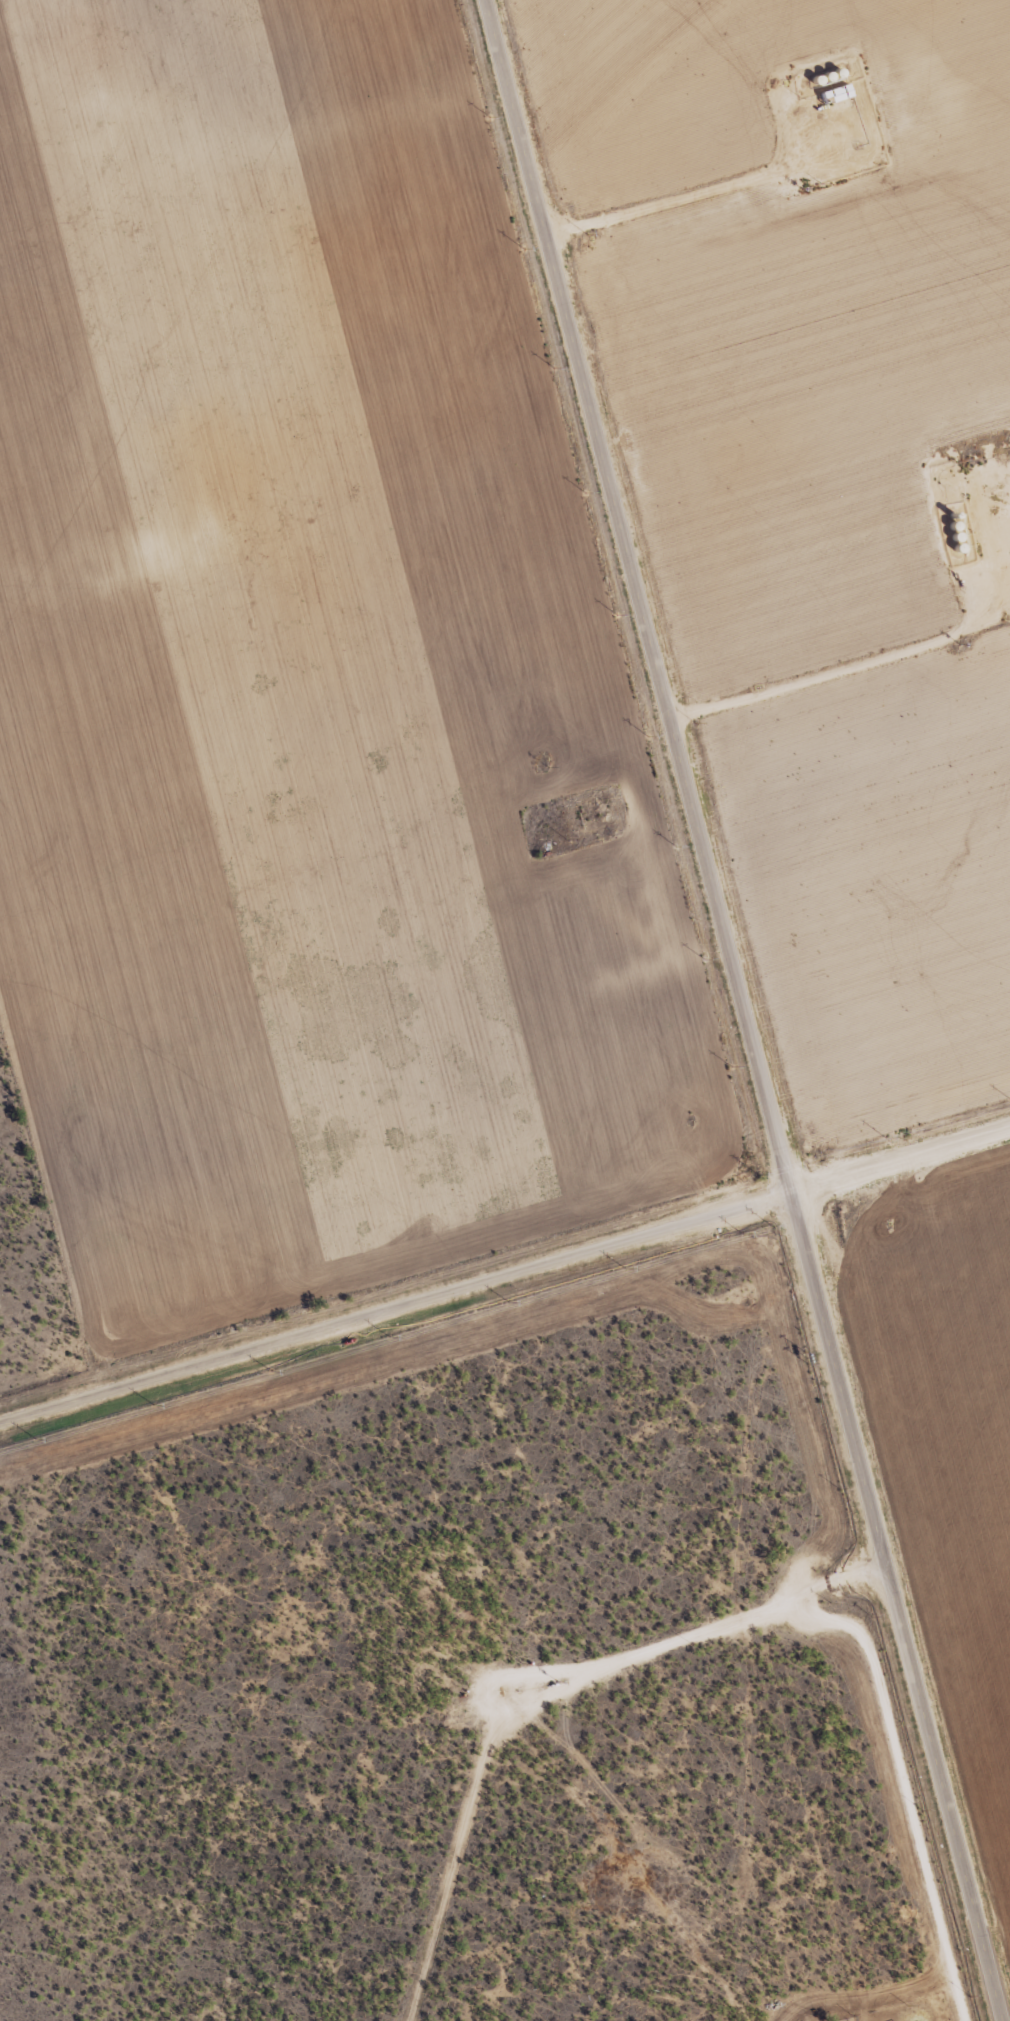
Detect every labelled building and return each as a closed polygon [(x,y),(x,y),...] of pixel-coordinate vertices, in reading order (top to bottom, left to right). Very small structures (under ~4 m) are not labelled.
[(852,95),(847,81),(817,92),(822,106),(852,95)]
